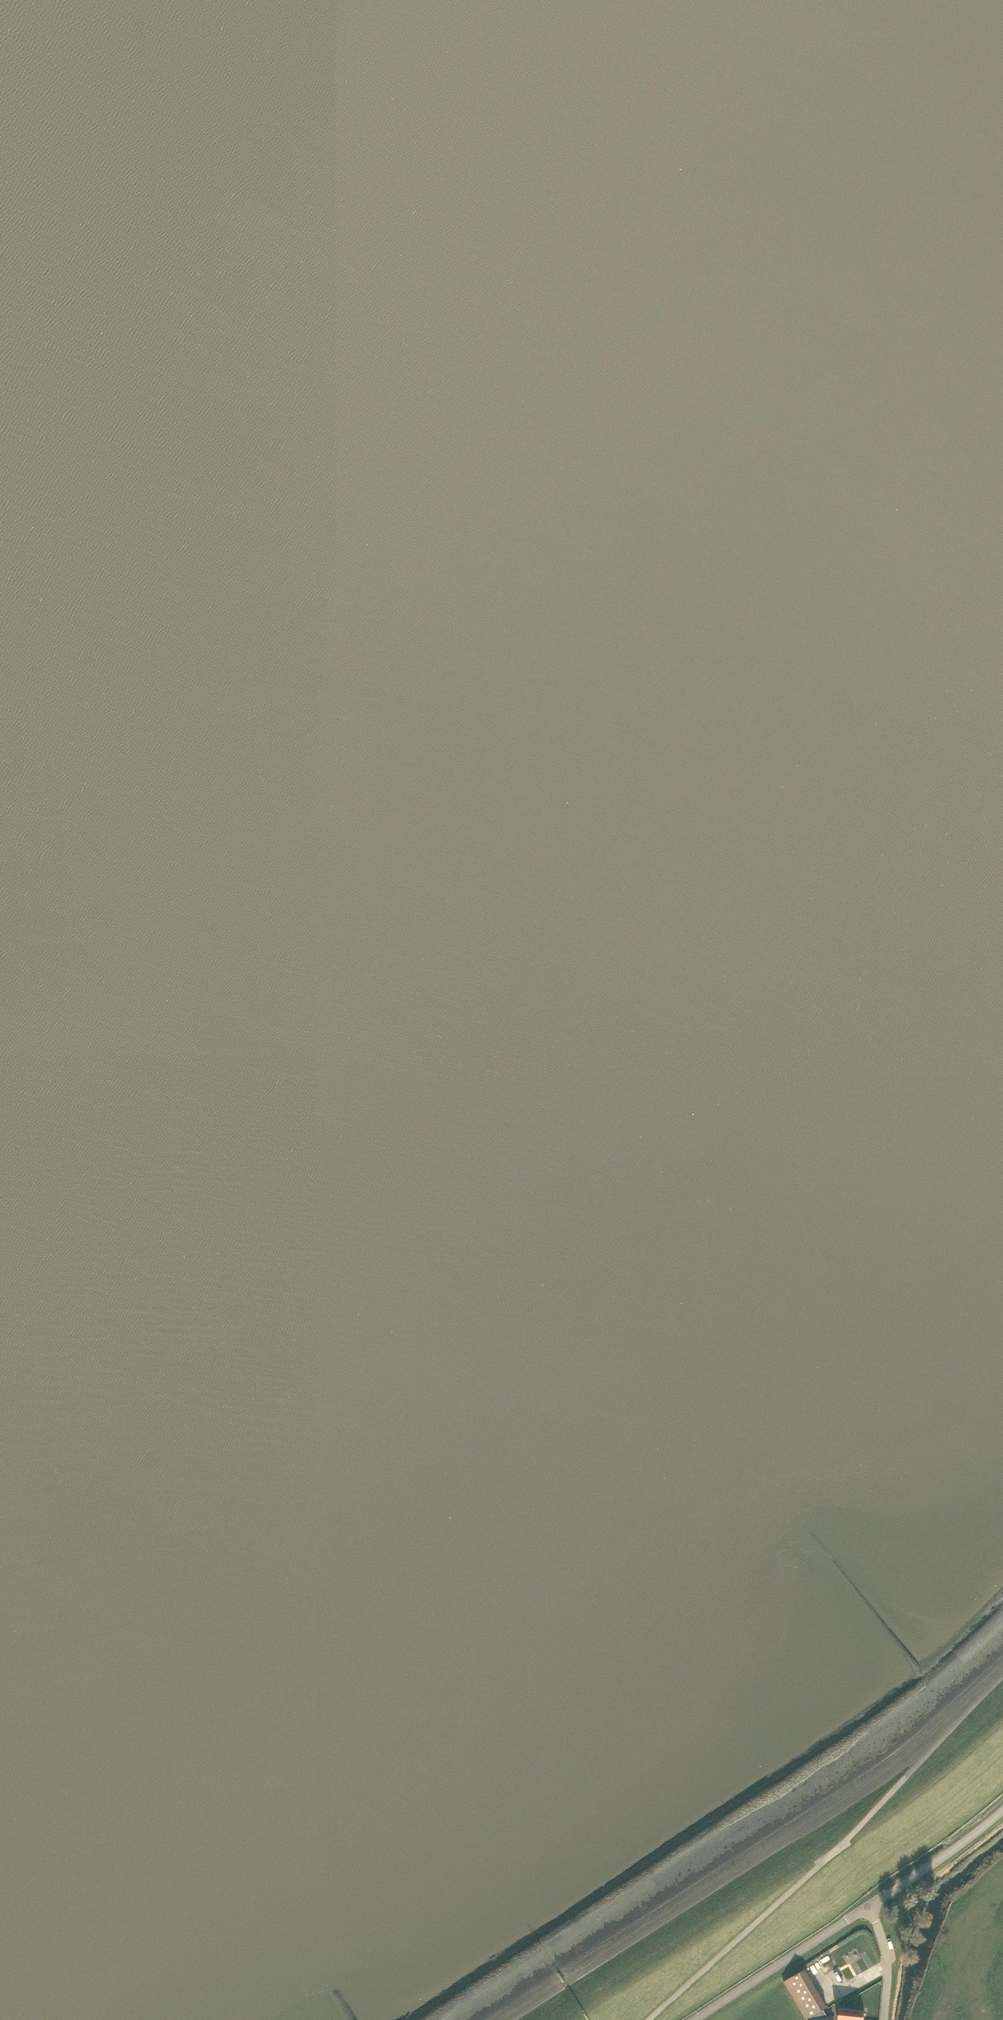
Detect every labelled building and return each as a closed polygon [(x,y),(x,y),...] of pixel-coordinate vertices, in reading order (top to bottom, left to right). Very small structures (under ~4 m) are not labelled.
[(823,2008),(827,2006),(805,1969),(784,1981),(805,2018),(806,2018),(807,2019),(809,2019),(834,2019),(833,2015),(827,2016),(822,2008),(823,2008)] [(840,2007),(838,2019),(839,2019),(863,2019),(865,2010),(840,2007)]
